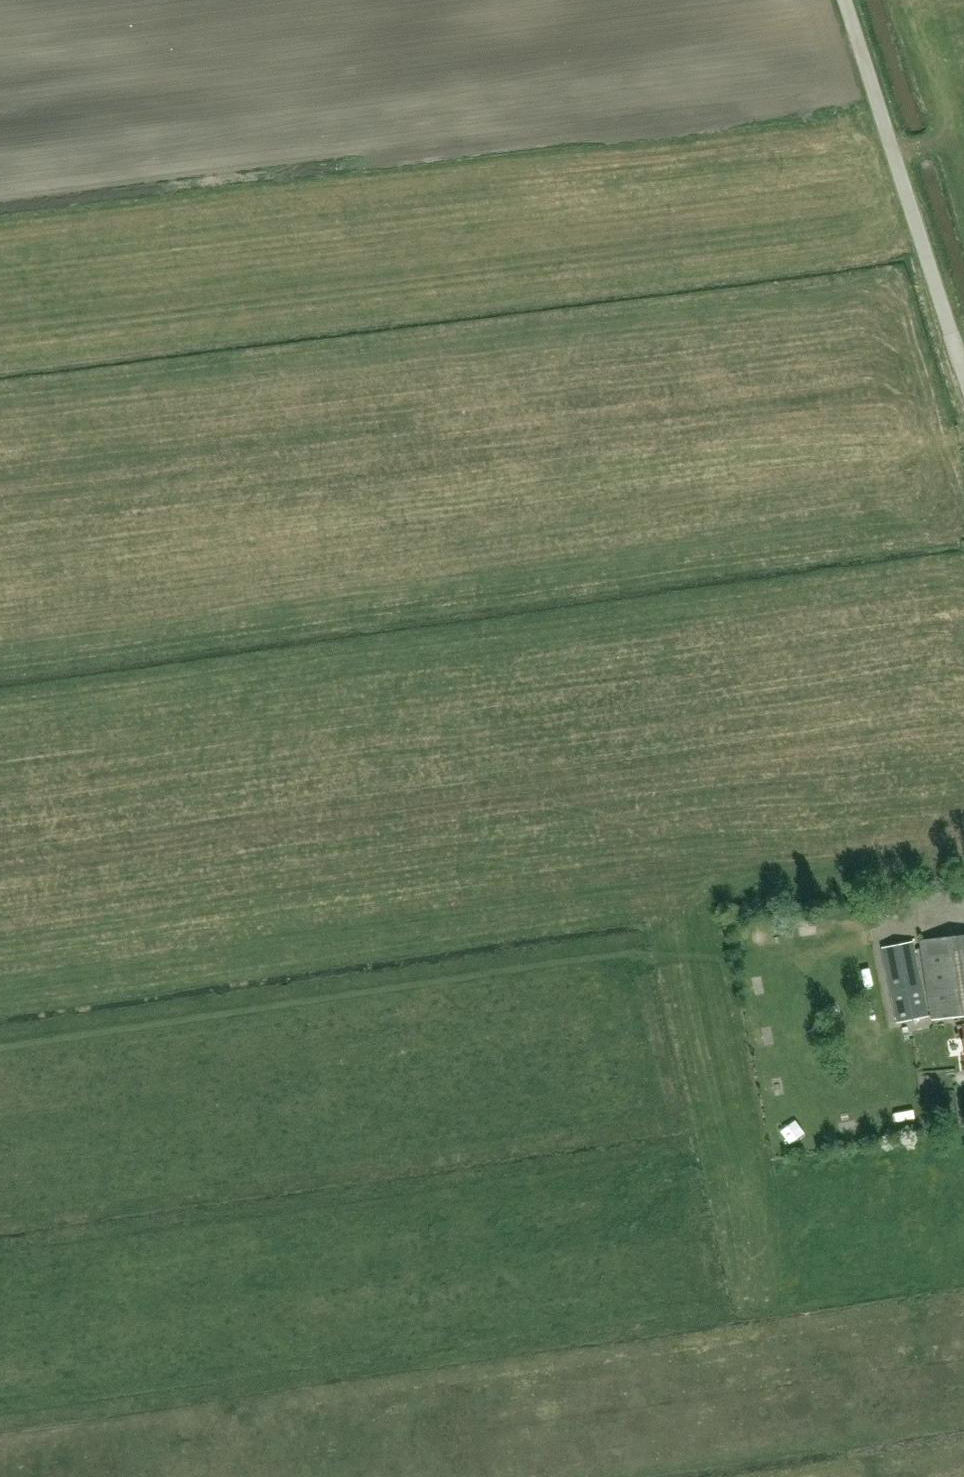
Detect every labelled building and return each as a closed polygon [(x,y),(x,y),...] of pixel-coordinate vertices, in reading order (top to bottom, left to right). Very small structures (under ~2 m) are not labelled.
[(920,941),(932,1021),(963,1017),(963,935),(920,941)] [(914,941),(880,948),(886,976),(890,993),(897,1022),(930,1015),(920,968),(914,941)] [(857,982),(874,978),(872,967),(855,971),(857,982)]
